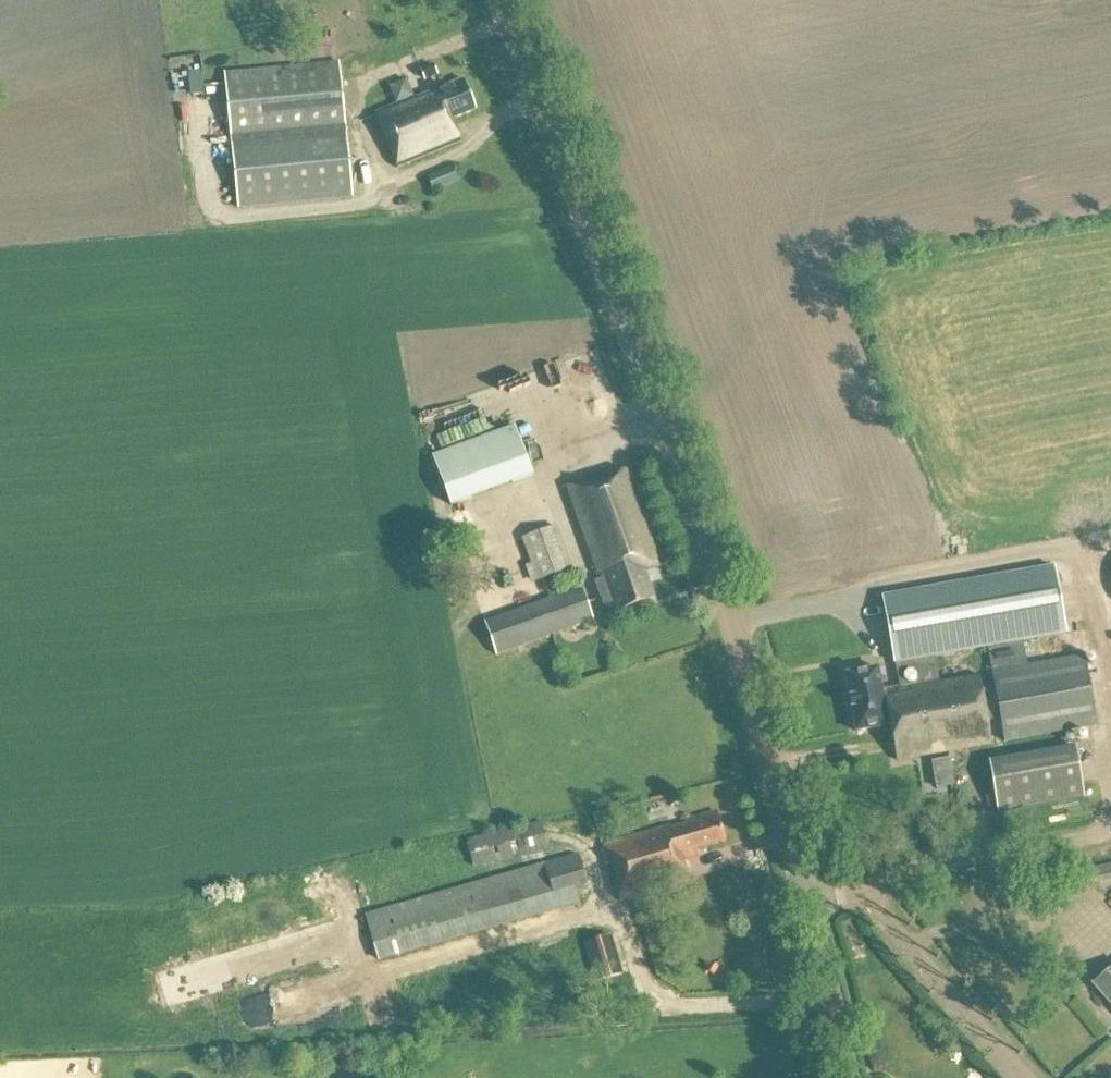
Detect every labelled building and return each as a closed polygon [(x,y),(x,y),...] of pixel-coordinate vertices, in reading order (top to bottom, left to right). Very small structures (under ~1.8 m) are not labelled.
[(239,207),(352,196),(339,61),(225,72),(239,207)] [(426,82),(438,76),(433,65),(421,70),(426,82)] [(463,79),(415,99),(414,97),(374,114),(397,171),(461,145),(452,122),(477,112),(463,79)] [(427,177),(433,194),(460,184),(452,167),(427,177)] [(450,506),(533,476),(515,426),(432,456),(450,506)] [(644,573),(664,565),(630,471),(609,475),(608,473),(563,488),(593,569),(596,568),(601,581),(595,583),(607,616),(653,600),(644,573)] [(531,583),(572,569),(558,527),(524,539),(532,565),(525,567),(531,583)] [(939,682),(935,659),(987,649),(993,689),(983,691),(988,722),(1001,720),(1004,740),(1091,727),(1081,657),(1026,665),(1023,643),(1067,635),(1054,566),(882,597),(899,690),(885,692),(882,678),(848,684),(858,742),(893,735),(897,763),(992,746),(978,675),(939,682)] [(497,656),(594,622),(582,587),(485,622),(497,656)] [(1081,800),(1073,749),(988,763),(996,815),(1081,800)] [(681,805),(677,793),(667,795),(670,807),(681,805)] [(694,851),(724,842),(716,812),(682,822),(683,826),(672,830),(671,826),(605,846),(619,900),(688,880),(683,861),(697,857),(694,851)] [(474,867),(548,850),(542,822),(467,840),(474,867)] [(578,906),(574,889),(586,886),(577,854),(365,915),(374,945),(379,962),(578,906)] [(587,958),(614,950),(611,937),(584,945),(587,958)] [(1093,983),(1110,1004),(1110,968),(1093,983)]
